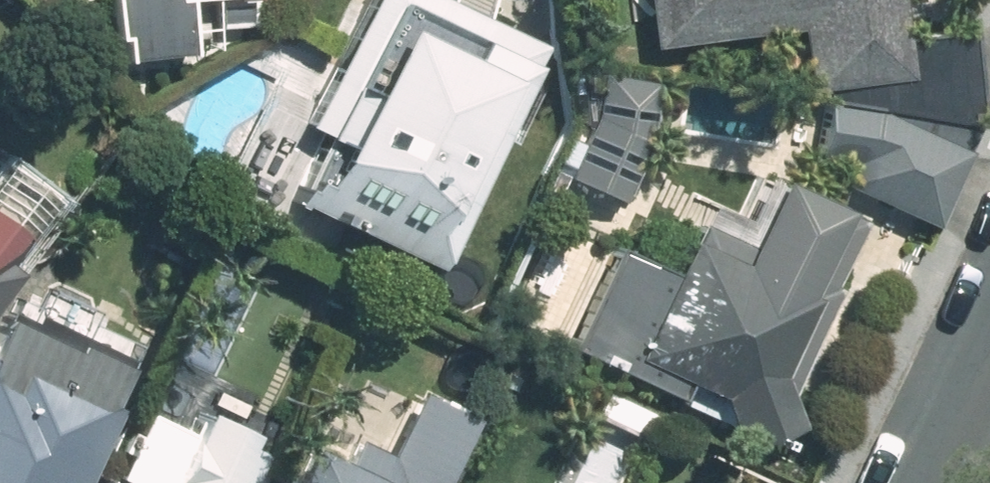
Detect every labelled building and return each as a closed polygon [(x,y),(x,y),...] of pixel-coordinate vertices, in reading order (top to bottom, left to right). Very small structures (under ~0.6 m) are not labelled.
[(108,39),(114,38),(117,63),(187,56),(182,1),(194,0),(104,0),(108,39)] [(535,46),(434,0),(361,0),(302,129),(321,138),(290,207),(431,271),(535,46)] [(901,38),(896,0),(641,0),(647,49),(794,30),(802,92),(824,89),(824,101),(979,127),(967,30),(901,38)] [(595,74),(586,127),(563,179),(617,204),(643,148),(654,83),(595,74)] [(972,130),(822,105),(813,158),(849,163),(838,186),(932,228),(966,153),(962,152),(972,130)] [(789,426),(781,404),(834,288),(826,284),(856,219),(771,180),(739,249),(693,227),(685,243),(680,240),(665,273),(608,247),(561,350),(672,400),(679,385),(714,401),(732,448),(789,426)] [(14,274),(2,265),(22,239),(0,222),(0,292),(14,274)] [(115,411),(106,407),(128,362),(9,306),(0,324),(0,482),(81,482),(115,411)] [(470,421),(414,394),(386,455),(351,438),(338,466),(303,450),(288,482),(441,482),(470,421)] [(280,452),(196,412),(187,432),(145,412),(114,479),(123,482),(265,482),(280,452)]
